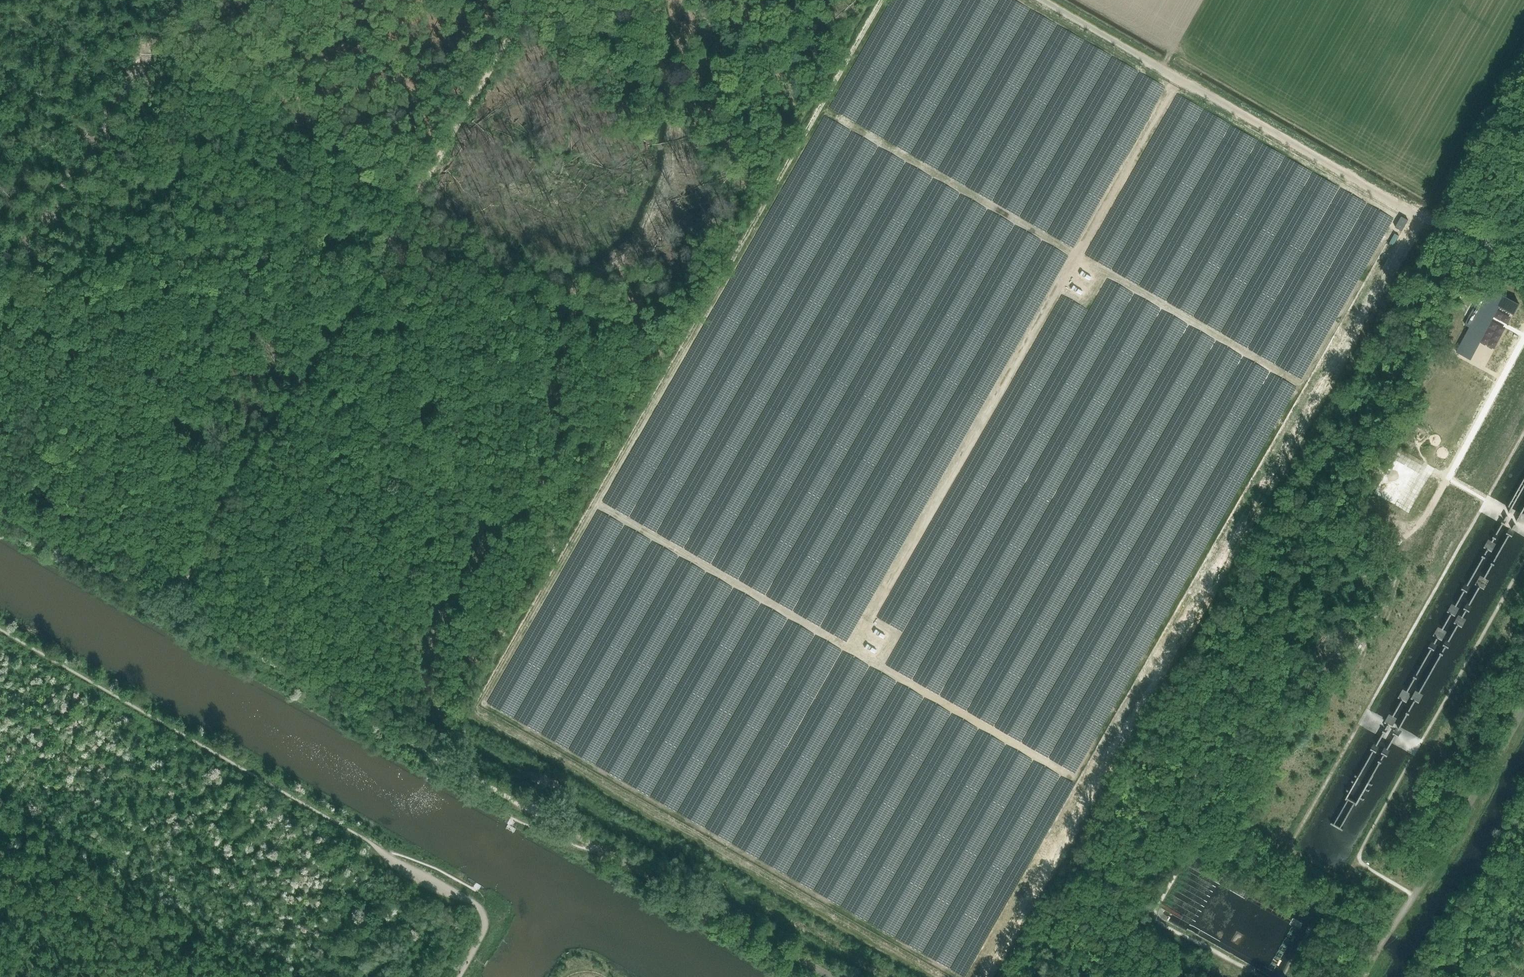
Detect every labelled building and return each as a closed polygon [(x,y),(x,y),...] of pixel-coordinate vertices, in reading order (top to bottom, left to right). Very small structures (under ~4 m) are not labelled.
[(1484,258),(1475,257),(1475,266),(1483,266),(1484,258)] [(1475,340),(1477,341),(1492,312),(1496,305),(1499,306),(1514,314),(1516,310),(1519,304),(1486,287),(1485,289),(1473,312),(1466,325),(1471,328),(1467,335),(1475,340)] [(1468,354),(1469,355),(1467,358),(1471,360),(1499,306),(1496,305),(1492,312),(1477,341),(1475,340),(1467,335),(1460,349),(1468,354)] [(1467,358),(1469,355),(1468,354),(1460,349),(1459,351),(1458,353),(1459,353),(1460,354),(1467,358)] [(1508,508),(1511,509),(1345,800),(1347,802),(1334,825),(1340,828),(1353,805),(1355,806),(1522,515),(1523,516),(1523,515),(1523,480),(1508,508)]
